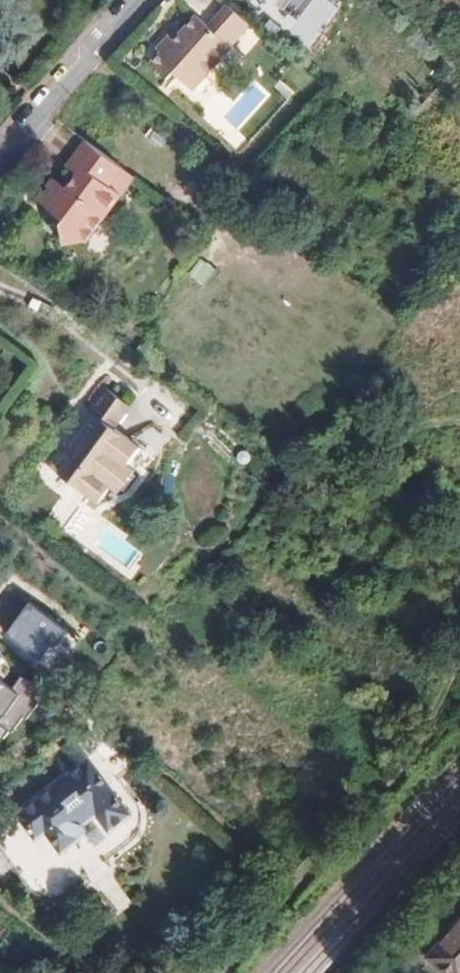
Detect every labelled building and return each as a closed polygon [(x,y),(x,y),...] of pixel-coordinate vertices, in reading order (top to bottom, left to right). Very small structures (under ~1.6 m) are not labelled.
[(238,30),(220,13),(203,33),(188,21),(168,47),(160,40),(149,53),(153,58),(146,67),(161,81),(167,74),(190,94),(224,54),(220,51),(238,30)] [(77,253),(125,187),(78,154),(59,177),(70,185),(58,199),(45,189),(29,210),(55,230),(52,233),(57,255),(77,253)] [(76,457),(64,475),(96,498),(109,481),(110,482),(116,481),(126,467),(125,461),(124,460),(136,443),(120,428),(135,407),(109,389),(93,411),(100,416),(72,455),(76,457)] [(135,435),(146,417),(134,409),(123,427),(135,435)] [(90,547),(106,523),(81,506),(65,530),(90,547)] [(75,633),(35,603),(8,638),(44,665),(59,645),(63,648),(75,633)] [(2,724),(15,734),(27,718),(32,722),(42,709),(38,699),(46,689),(27,674),(15,689),(0,678),(0,727),(2,724)] [(0,828),(0,847),(31,886),(38,893),(44,896),(59,895),(136,838),(141,807),(98,754),(1,828),(0,828)] [(11,945),(18,934),(0,923),(0,939),(11,945)] [(430,958),(447,972),(459,972),(459,924),(430,958)]
